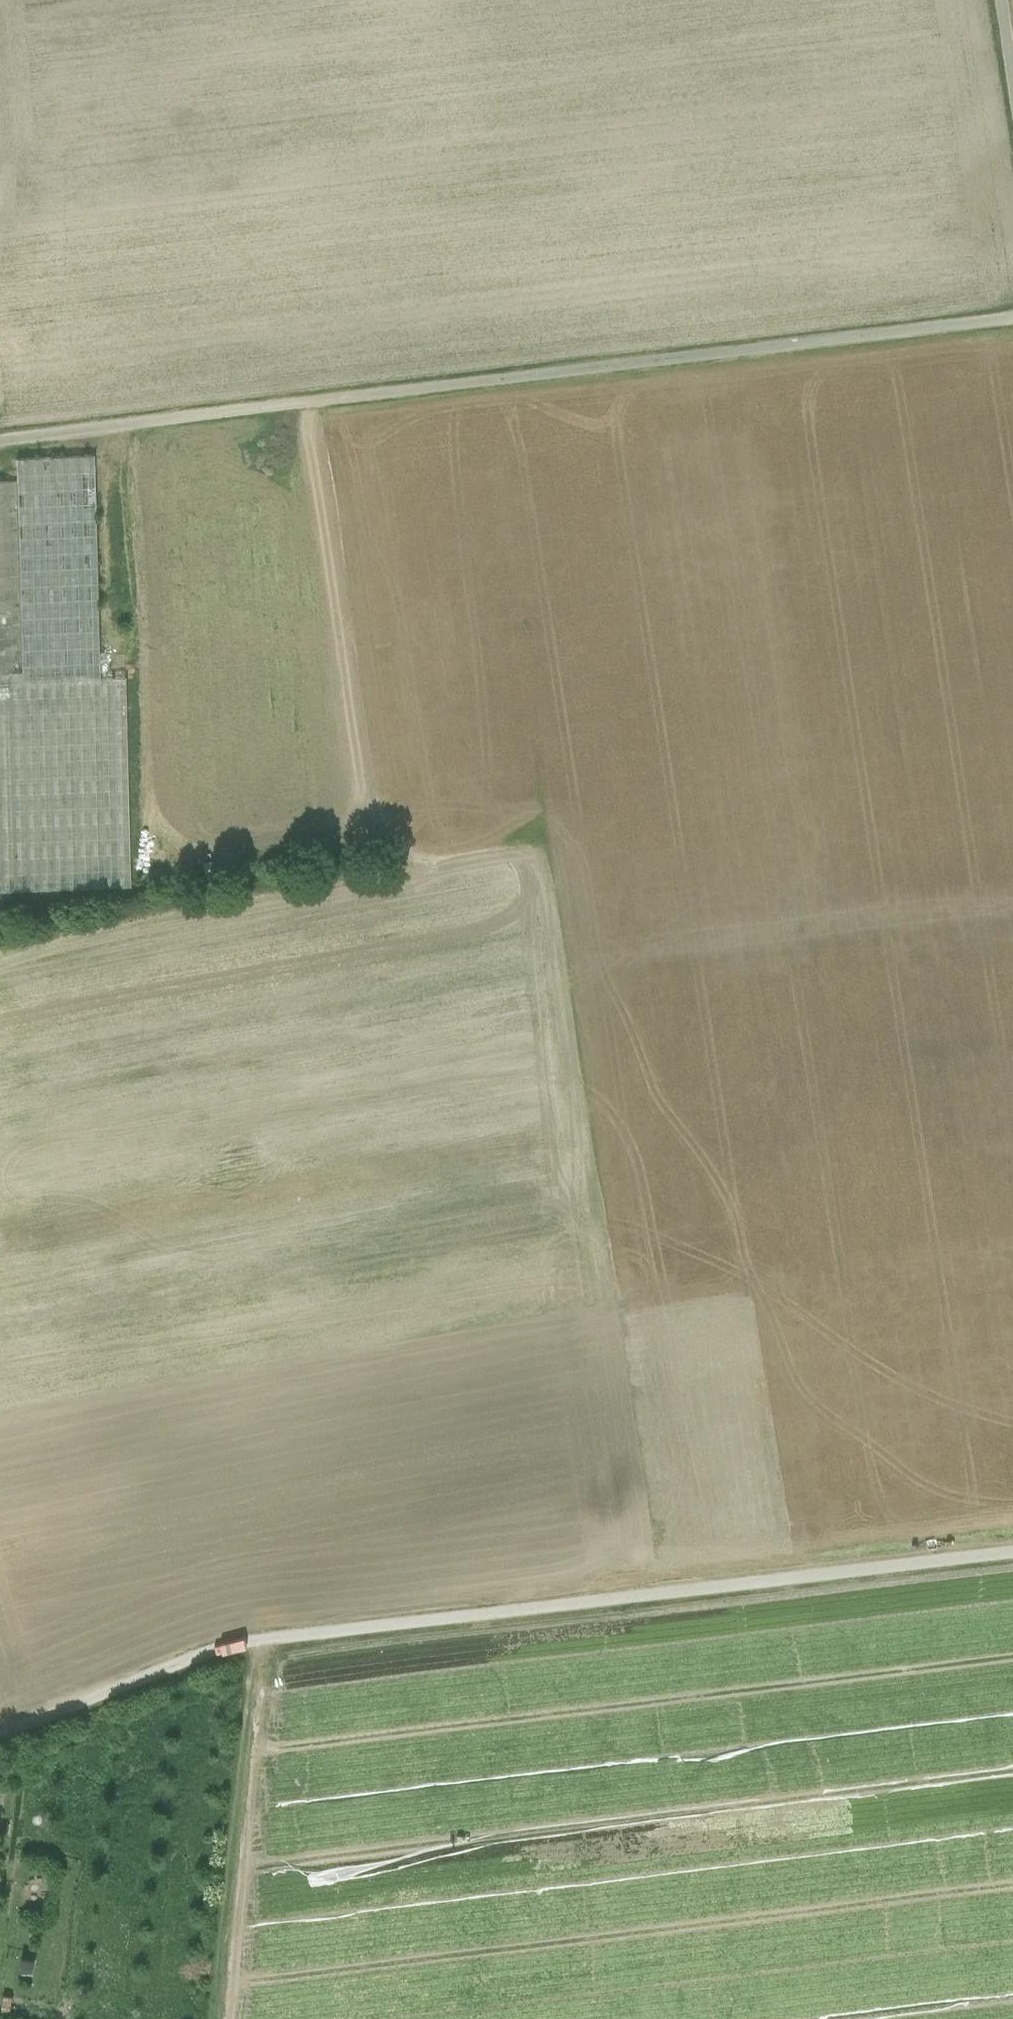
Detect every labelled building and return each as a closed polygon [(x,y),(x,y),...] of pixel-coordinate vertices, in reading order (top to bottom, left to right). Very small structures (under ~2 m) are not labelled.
[(19,456),(20,476),(19,476),(23,669),(0,669),(0,889),(131,886),(126,677),(100,677),(94,454),(19,456)] [(0,477),(0,669),(23,669),(19,476),(0,477)]
